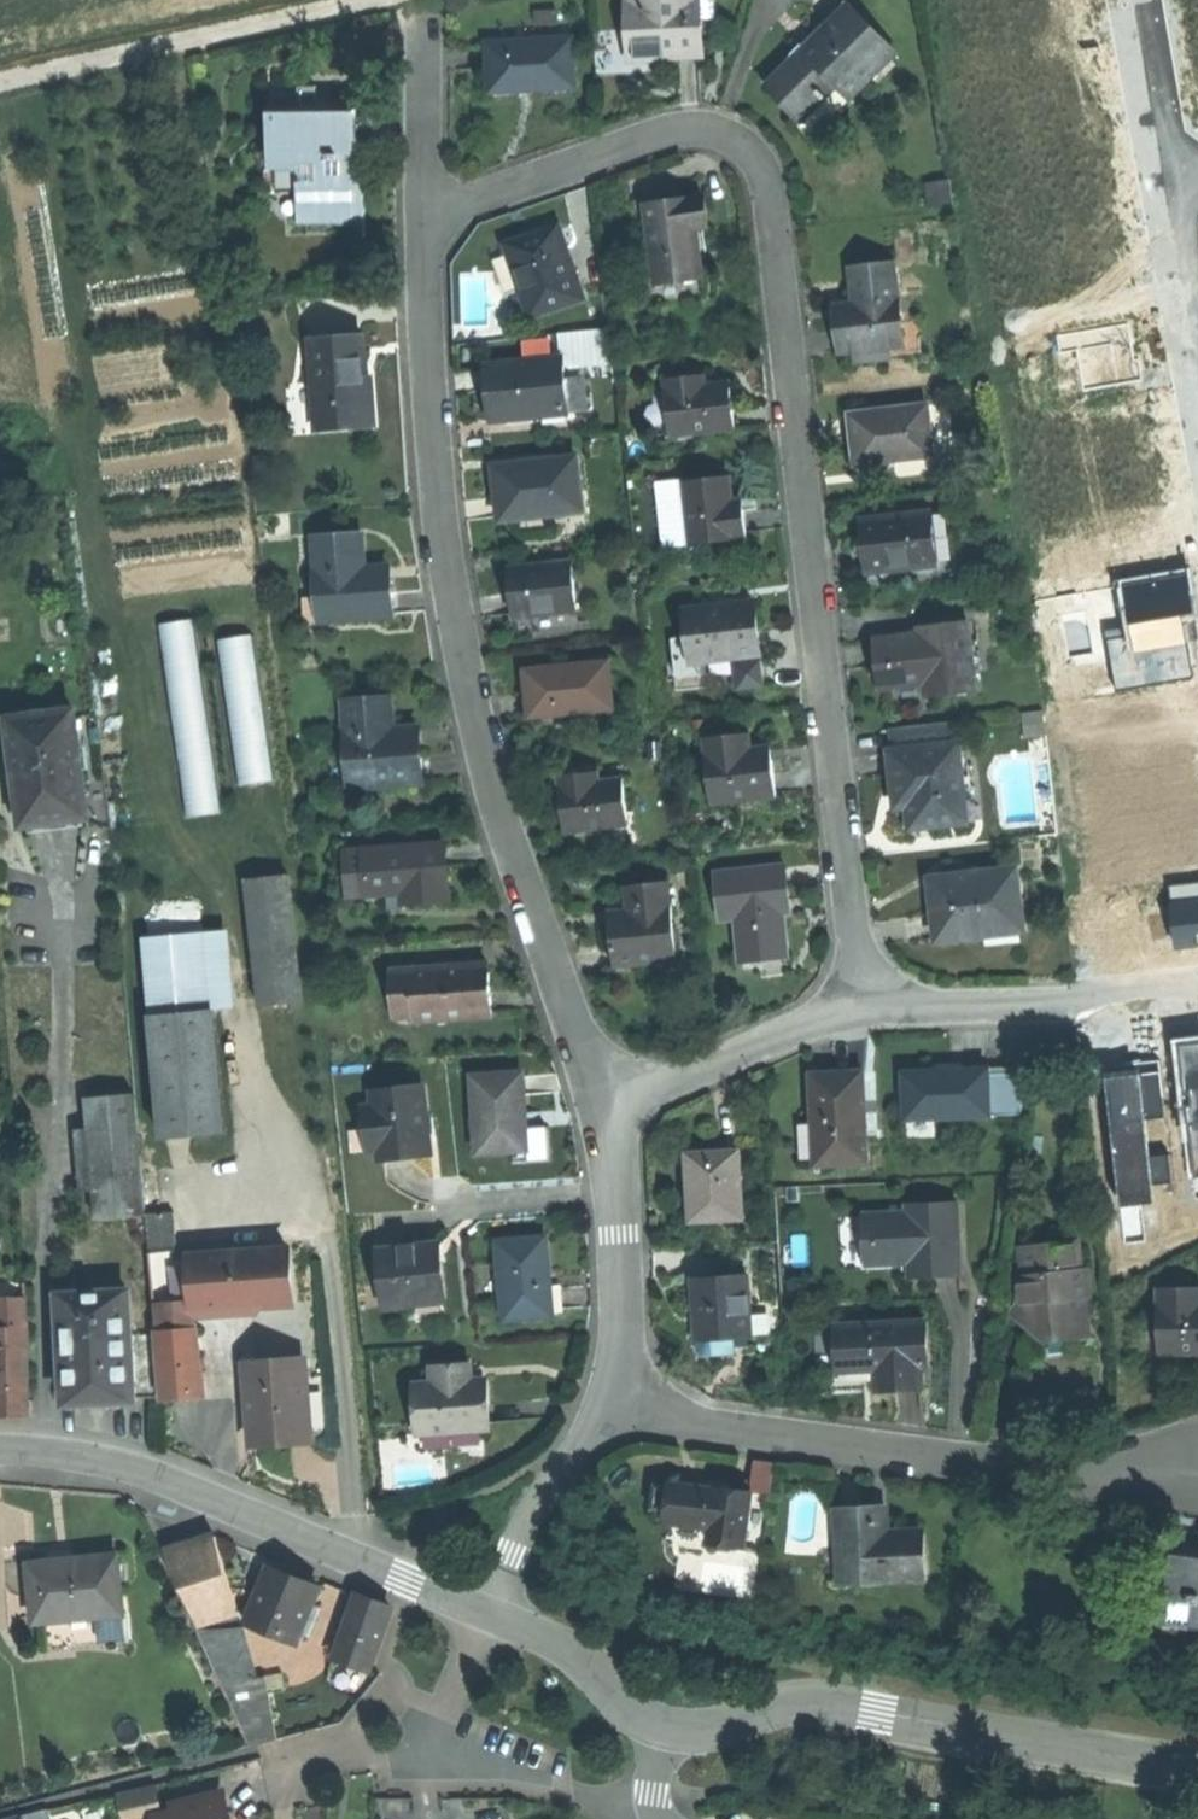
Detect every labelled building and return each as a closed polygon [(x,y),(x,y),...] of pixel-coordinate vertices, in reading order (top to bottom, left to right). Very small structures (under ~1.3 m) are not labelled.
[(629,59),(661,58),(701,57),(699,0),(627,0),(629,59)] [(814,136),(898,57),(856,12),(835,32),(828,25),(765,84),(783,104),(814,136)] [(530,90),(573,88),(571,38),(486,41),(488,92),(530,90)] [(297,222),(354,220),(355,234),(365,234),(364,214),(363,182),(355,183),(295,185),(297,222)] [(677,203),(646,207),(655,285),(700,279),(695,231),(707,230),(704,200),(677,203)] [(504,247),(529,318),(581,300),(556,229),(529,238),(504,247)] [(839,335),(841,353),(854,351),(890,347),(902,346),(899,324),(892,265),(850,270),(854,305),(855,315),(837,317),(839,335)] [(855,315),(854,305),(836,307),(837,317),(855,315)] [(1129,323),(1058,335),(1061,351),(1078,349),(1085,390),(1143,380),(1140,362),(1136,362),(1129,323)] [(360,335),(309,339),(315,429),(372,425),(370,389),(363,389),(362,364),(360,335)] [(890,347),(854,351),(855,361),(892,357),(890,347)] [(562,359),(482,366),(484,393),(486,420),(514,418),(514,413),(566,409),(564,379),(562,359)] [(664,380),(670,435),(734,427),(731,403),(728,383),(704,385),(703,376),(664,380)] [(587,377),(564,379),(566,409),(567,414),(590,412),(587,377)] [(926,406),(851,415),(853,439),(856,463),(932,454),(926,406)] [(496,517),(579,508),(574,456),(491,465),(493,493),(496,517)] [(680,479),(688,543),(744,537),(742,516),(739,497),(729,498),(726,474),(680,479)] [(680,479),(680,477),(653,480),(660,546),(688,543),(680,479)] [(952,511),(930,514),(936,565),(864,573),(866,585),(959,575),(952,511)] [(864,573),(936,565),(930,514),(859,521),(862,547),(864,573)] [(313,538),(318,621),(390,616),(389,596),(387,566),(361,568),(359,535),(313,538)] [(511,615),(575,606),(569,559),(504,569),(507,593),(511,615)] [(1189,571),(1118,583),(1127,637),(1108,640),(1116,691),(1191,678),(1181,618),(1197,615),(1189,571)] [(681,609),(687,661),(729,656),(739,655),(756,653),(753,628),(750,601),(681,609)] [(196,616),(164,619),(184,814),(216,810),(196,616)] [(927,698),(974,692),(966,622),(918,627),(919,635),(875,640),(878,661),(881,688),(925,682),(927,698)] [(256,632),(222,635),(236,781),(270,778),(256,632)] [(740,662),(739,655),(729,656),(733,691),(760,688),(757,660),(740,662)] [(607,662),(522,668),(523,690),(525,715),(610,708),(607,662)] [(342,698),(347,785),(420,781),(419,755),(417,725),(390,726),(388,695),(342,698)] [(8,718),(22,826),(55,821),(88,817),(73,710),(8,718)] [(890,752),(954,745),(951,722),(887,729),(890,752)] [(747,731),(700,735),(704,776),(717,775),(720,801),(773,796),(771,777),(769,757),(750,759),(747,731)] [(908,830),(964,824),(962,799),(955,744),(954,745),(890,752),(887,752),(890,783),(893,809),(905,808),(908,830)] [(550,831),(615,824),(609,776),(583,779),(582,771),(543,776),(547,805),(550,831)] [(971,798),(962,799),(964,824),(974,822),(971,798)] [(443,842),(361,849),(364,893),(403,890),(404,901),(447,898),(445,869),(443,842)] [(787,895),(785,866),(715,873),(720,921),(735,919),(739,961),(756,960),(755,950),(784,947),(781,916),(789,915),(787,895)] [(932,911),(935,940),(1021,931),(1014,869),(959,876),(959,879),(928,882),(932,911)] [(294,871),(239,876),(251,1004),(307,999),(294,871)] [(611,968),(674,961),(666,880),(621,884),(623,911),(606,912),(608,937),(611,968)] [(1169,887),(1175,948),(1197,946),(1197,884),(1169,887)] [(141,938),(147,1015),(207,1010),(200,933),(141,938)] [(487,963),(389,969),(392,1016),(412,1015),(413,1019),(490,1014),(488,993),(487,963)] [(147,1015),(154,1091),(158,1091),(162,1138),(226,1133),(221,1080),(217,1081),(211,1009),(207,1010),(147,1015)] [(1172,1041),(1186,1177),(1197,1176),(1197,1038),(1172,1041)] [(810,1073),(815,1162),(866,1159),(861,1070),(837,1072),(810,1073)] [(901,1116),(985,1116),(985,1074),(985,1071),(948,1071),(901,1071),(901,1116)] [(1159,1073),(1106,1079),(1120,1205),(1150,1201),(1149,1187),(1171,1184),(1167,1154),(1150,1156),(1145,1118),(1164,1116),(1159,1073)] [(522,1112),(522,1074),(472,1074),(473,1151),(523,1151),(522,1112)] [(1025,1074),(985,1074),(985,1116),(1017,1116),(1025,1074)] [(428,1150),(421,1084),(369,1089),(371,1104),(361,1105),(365,1147),(375,1146),(376,1155),(397,1153),(409,1152),(428,1150)] [(98,1220),(146,1215),(134,1094),(86,1099),(98,1220)] [(689,1217),(740,1214),(736,1148),(685,1152),(687,1183),(689,1217)] [(935,1275),(959,1274),(957,1204),(908,1205),(908,1212),(862,1214),(864,1262),(909,1261),(910,1276),(935,1275)] [(151,1250),(175,1247),(172,1212),(148,1214),(151,1250)] [(545,1236),(495,1240),(500,1317),(550,1314),(548,1278),(545,1236)] [(1022,1321),(1037,1333),(1085,1327),(1080,1295),(1079,1283),(1082,1277),(1081,1270),(1078,1241),(1021,1249),(1024,1275),(1016,1276),(1022,1321)] [(375,1250),(382,1306),(442,1298),(437,1256),(435,1242),(385,1249),(375,1250)] [(194,1313),(268,1306),(293,1304),(289,1251),(176,1257),(175,1247),(151,1250),(150,1250),(152,1278),(153,1278),(159,1332),(196,1328),(195,1321),(194,1313)] [(1088,1269),(1081,1270),(1082,1277),(1079,1283),(1080,1295),(1091,1293),(1088,1269)] [(747,1277),(695,1280),(697,1308),(698,1338),(735,1336),(751,1335),(747,1277)] [(26,1344),(30,1343),(27,1282),(0,1283),(0,1345),(26,1344)] [(1169,1356),(1195,1355),(1197,1355),(1197,1287),(1155,1289),(1156,1331),(1168,1330),(1169,1356)] [(101,1401),(135,1399),(135,1398),(131,1335),(129,1292),(61,1296),(67,1403),(101,1401)] [(194,1313),(195,1321),(262,1315),(268,1306),(194,1313)] [(922,1367),(928,1367),(923,1313),(844,1320),(849,1373),(879,1371),(881,1391),(900,1390),(924,1388),(922,1367)] [(1086,1336),(1085,1327),(1037,1333),(1046,1341),(1065,1339),(1086,1336)] [(159,1332),(160,1346),(198,1342),(196,1328),(159,1332)] [(1168,1330),(1156,1331),(1157,1356),(1169,1356),(1168,1330)] [(131,1335),(135,1398),(160,1397),(156,1333),(131,1335)] [(698,1338),(697,1338),(697,1351),(702,1357),(737,1354),(735,1336),(698,1338)] [(160,1346),(165,1398),(185,1396),(203,1394),(198,1342),(160,1346)] [(0,1345),(0,1417),(11,1416),(29,1416),(26,1344),(0,1345)] [(285,1439),(311,1437),(307,1379),(305,1361),(248,1366),(252,1420),(263,1420),(264,1441),(285,1439)] [(433,1384),(468,1381),(467,1364),(432,1366),(433,1384)] [(307,1379),(311,1437),(321,1437),(316,1379),(307,1379)] [(414,1385),(418,1432),(482,1427),(480,1401),(479,1380),(468,1381),(433,1384),(414,1385)] [(253,1441),(264,1441),(263,1420),(252,1420),(253,1441)] [(752,1460),(751,1488),(768,1489),(770,1460),(752,1460)] [(731,1546),(737,1546),(745,1492),(705,1487),(668,1482),(668,1486),(665,1510),(663,1520),(704,1526),(702,1541),(711,1543),(714,1547),(727,1548),(731,1546)] [(665,1510),(668,1486),(651,1483),(648,1507),(665,1510)] [(785,1508),(791,1551),(818,1547),(812,1503),(806,1496),(797,1493),(789,1498),(785,1508)] [(862,1583),(922,1579),(920,1531),(890,1533),(875,1534),(873,1508),(835,1510),(838,1568),(861,1566),(862,1583)] [(238,1611),(215,1538),(164,1553),(197,1627),(238,1611)] [(1171,1546),(1164,1596),(1192,1600),(1190,1619),(1197,1620),(1197,1549),(1171,1546)] [(29,1564),(34,1623),(98,1617),(123,1615),(118,1555),(73,1560),(29,1564)] [(268,1567),(244,1623),(294,1644),(318,1588),(296,1579),(268,1567)] [(367,1670),(389,1609),(356,1597),(334,1658),(352,1665),(367,1670)] [(126,1640),(123,1615),(98,1617),(100,1642),(126,1640)] [(250,1748),(258,1745),(276,1741),(272,1677),(259,1679),(243,1627),(199,1632),(250,1748)] [(118,1798),(123,1818),(154,1818),(162,1817),(155,1789),(118,1798)] [(217,1796),(189,1802),(191,1810),(219,1803),(217,1796)] [(173,1806),(175,1814),(191,1810),(189,1802),(173,1806)] [(219,1803),(191,1810),(175,1814),(162,1817),(154,1818),(223,1818),(219,1803)]
